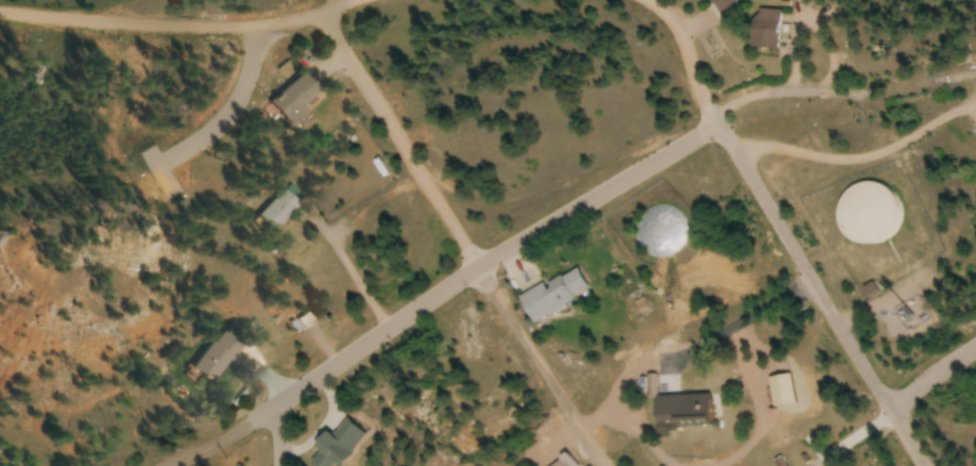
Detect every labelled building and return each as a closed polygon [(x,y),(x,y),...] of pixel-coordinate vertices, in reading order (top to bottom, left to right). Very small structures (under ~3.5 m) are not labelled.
[(721,21),(736,13),(729,0),(717,0),(711,3),(721,21)] [(776,51),(778,13),(752,11),(751,50),(776,51)] [(302,109),(298,104),(312,93),(297,75),(264,102),(283,125),(302,109)] [(269,232),(296,205),(282,191),(255,218),(269,232)] [(886,244),(888,195),(850,194),(848,243),(886,244)] [(530,323),(589,294),(576,268),(518,297),(530,323)] [(205,385),(242,342),(225,327),(188,369),(205,385)] [(654,396),(655,424),(710,424),(710,396),(654,396)] [(334,465),(335,465),(340,465),(365,436),(345,419),(330,436),(325,432),(312,446),(320,453),(310,464),(312,465),(333,465),(334,465)] [(557,443),(539,456),(546,465),(574,465),(557,443)]
